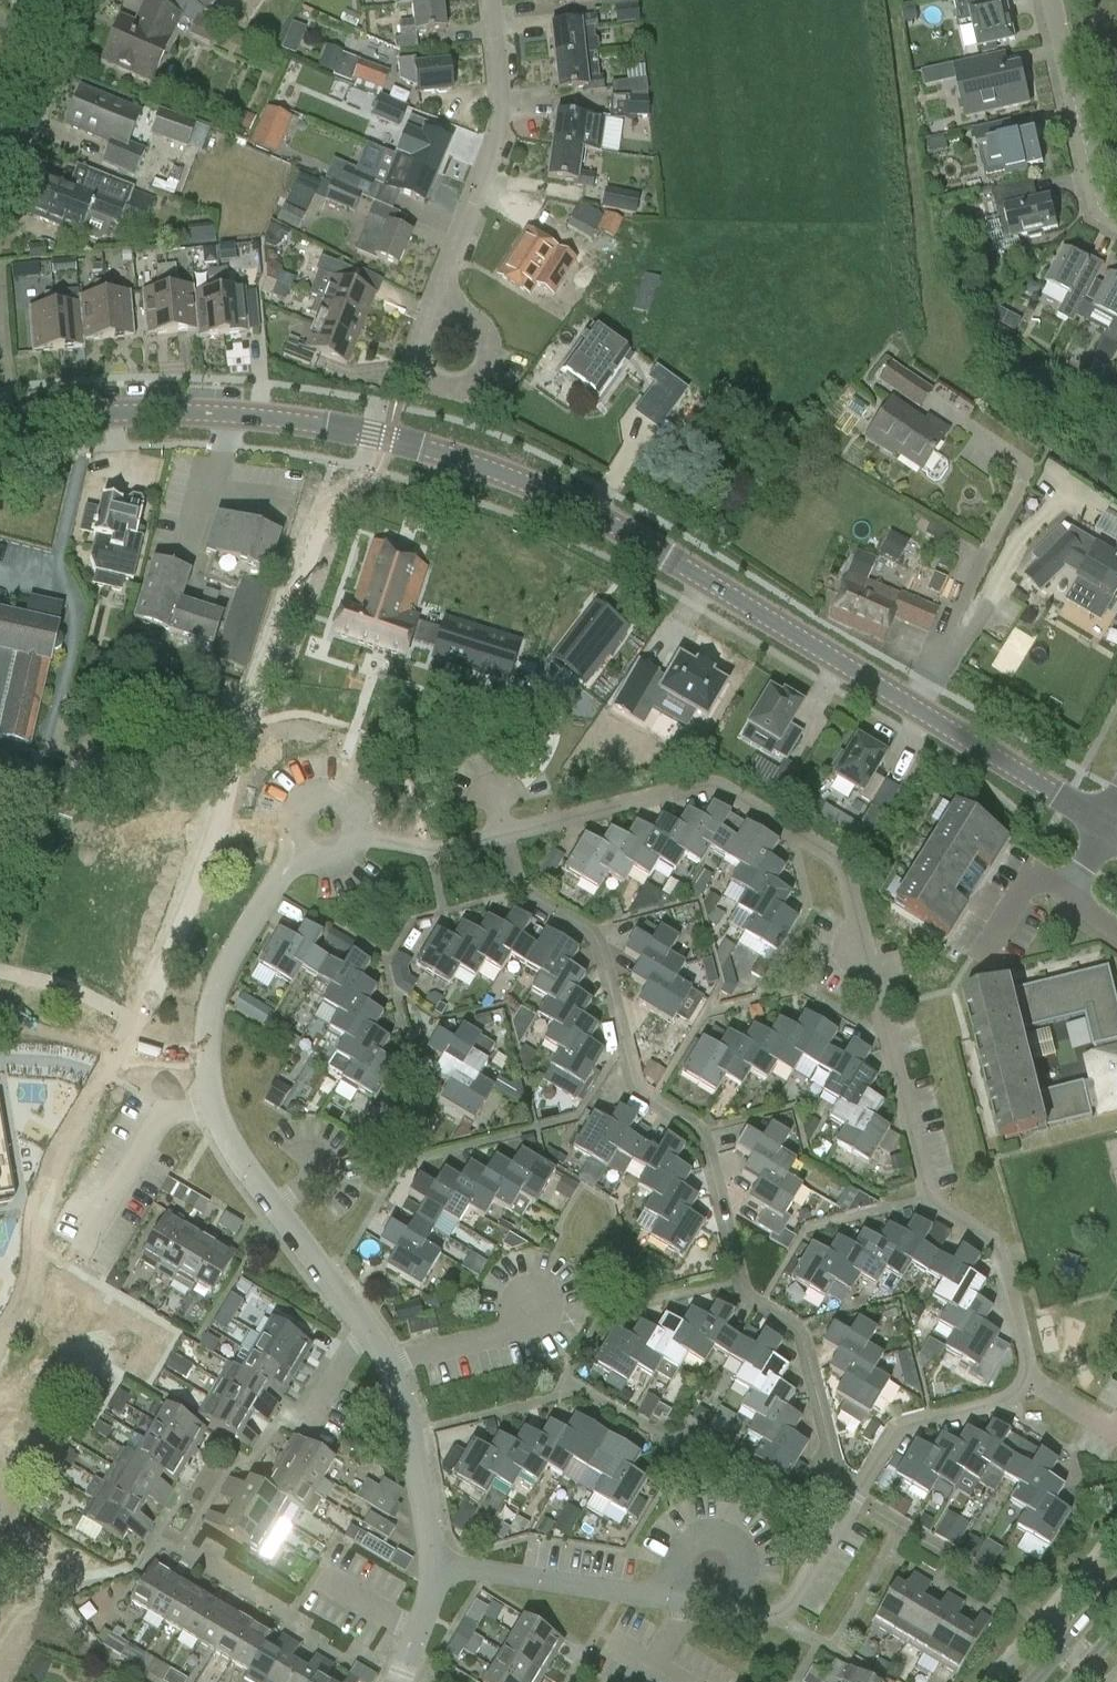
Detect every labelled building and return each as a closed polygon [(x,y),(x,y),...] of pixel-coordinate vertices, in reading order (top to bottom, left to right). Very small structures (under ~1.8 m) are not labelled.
[(218,0),(194,0),(204,12),(205,11),(212,20),(235,30),(241,16),(224,9),(218,0)] [(636,0),(600,0),(601,8),(637,5),(636,0)] [(973,20),(979,47),(1015,39),(1007,1),(993,4),(992,0),(954,0),(959,23),(973,20)] [(173,14),(145,1),(130,35),(115,28),(105,50),(110,52),(105,63),(149,82),(162,53),(157,50),(173,14)] [(415,33),(444,30),(441,1),(412,4),(412,5),(414,20),(398,22),(400,38),(394,39),(395,47),(401,50),(417,47),(415,33)] [(615,9),(617,27),(639,23),(637,6),(615,9)] [(903,9),(905,22),(918,20),(916,7),(903,9)] [(356,27),(361,17),(346,10),(341,20),(356,27)] [(550,26),(553,58),(596,53),(596,52),(599,49),(598,40),(595,38),(594,31),(597,30),(595,16),(576,18),(576,23),(550,26)] [(190,33),(209,41),(215,26),(201,20),(197,18),(193,26),(190,33)] [(300,43),(287,38),(282,51),(295,56),(300,43)] [(342,54),(327,49),(321,67),(335,73),(342,54)] [(632,53),(632,64),(643,63),(642,52),(632,53)] [(557,91),(584,88),(585,93),(604,90),(602,76),(599,76),(596,53),(553,58),(557,91)] [(342,54),(335,73),(334,76),(351,83),(352,78),(359,61),(342,54)] [(416,94),(450,90),(447,62),(415,66),(414,58),(397,60),(398,80),(415,87),(416,94)] [(389,71),(359,61),(352,78),(355,80),(353,86),(380,96),(389,71)] [(1030,103),(1022,67),(959,81),(967,118),(1030,103)] [(612,83),(613,96),(642,93),(641,81),(612,83)] [(64,126),(108,144),(101,163),(135,178),(146,151),(127,143),(140,114),(80,89),(64,126)] [(407,106),(379,96),(371,116),(399,127),(407,106)] [(610,117),(642,118),(642,99),(610,98),(610,117)] [(266,151),(281,110),(266,104),(251,145),(266,151)] [(242,128),(249,113),(235,107),(228,122),(242,128)] [(187,150),(196,122),(160,110),(151,138),(187,150)] [(585,117),(585,115),(555,111),(551,144),(601,151),(606,117),(591,115),(585,117)] [(418,144),(410,161),(410,162),(435,172),(448,142),(425,132),(426,128),(409,121),(403,137),(418,144)] [(978,149),(989,146),(992,163),(1003,161),(1006,176),(1029,171),(1028,166),(1043,162),(1037,134),(1015,139),(1011,122),(973,131),(978,149)] [(961,130),(948,133),(950,142),(963,139),(961,130)] [(948,149),(945,137),(928,141),(931,153),(948,149)] [(578,172),(581,150),(601,153),(601,151),(551,144),(547,176),(574,179),(573,187),(592,189),(594,175),(578,172)] [(331,181),(330,183),(361,196),(373,201),(380,204),(401,213),(408,196),(423,203),(435,172),(410,162),(410,161),(383,150),(383,151),(383,152),(381,151),(372,175),(345,165),(338,183),(331,181)] [(183,169),(173,166),(167,183),(155,178),(152,188),(174,195),(183,169)] [(27,215),(78,236),(83,225),(105,233),(110,221),(117,224),(121,214),(143,223),(152,201),(132,193),(134,189),(77,167),(69,186),(43,176),(27,215)] [(992,191),(997,210),(1004,240),(1058,228),(1051,197),(1037,200),(1033,181),(992,191)] [(330,183),(323,200),(353,213),(361,196),(330,183)] [(604,190),(601,209),(637,214),(640,196),(604,190)] [(373,201),(354,251),(373,259),(374,255),(397,265),(410,234),(395,227),(401,213),(380,204),(373,201)] [(590,241),(603,216),(579,203),(566,228),(590,241)] [(305,215),(285,205),(277,221),(297,231),(305,215)] [(614,238),(622,221),(606,214),(599,230),(614,238)] [(525,229),(497,276),(528,295),(535,283),(537,284),(552,294),(573,259),(558,250),(556,248),(525,229)] [(279,236),(283,237),(287,239),(289,233),(281,230),(279,236)] [(44,257),(43,245),(28,246),(29,258),(44,257)] [(1064,248),(1046,282),(1068,295),(1058,315),(1074,323),(1105,265),(1091,258),(1089,261),(1064,248)] [(121,250),(122,261),(131,261),(131,249),(121,250)] [(315,271),(333,277),(324,300),(365,317),(375,292),(342,280),(347,267),(320,257),(315,271)] [(51,263),(52,275),(75,273),(74,261),(51,263)] [(266,264),(267,277),(278,281),(280,282),(283,276),(282,268),(276,263),(266,264)] [(195,285),(177,287),(175,265),(166,266),(172,332),(197,330),(194,293),(195,292),(195,285)] [(146,334),(172,332),(166,266),(155,267),(158,289),(142,290),(146,334)] [(30,282),(29,270),(15,271),(16,283),(30,282)] [(648,314),(660,278),(646,273),(634,309),(648,314)] [(1113,362),(1116,354),(1116,276),(1111,273),(1093,307),(1115,319),(1097,353),(1113,362)] [(246,288),(229,289),(227,277),(218,278),(223,335),(250,333),(246,288)] [(267,277),(266,278),(261,292),(272,296),(278,281),(267,277)] [(194,293),(197,330),(198,338),(223,335),(218,278),(208,279),(209,291),(195,292),(194,293)] [(131,291),(114,293),(113,280),(104,281),(109,338),(134,335),(131,291)] [(81,296),(81,297),(82,302),(83,302),(86,340),(109,338),(104,281),(93,282),(94,294),(81,296)] [(86,340),(83,302),(82,302),(81,297),(63,298),(63,292),(54,293),(59,349),(86,347),(86,340)] [(44,294),(45,306),(29,307),(32,351),(59,349),(54,293),(44,294)] [(310,313),(318,316),(314,325),(356,341),(365,317),(324,300),(323,302),(316,299),(310,313)] [(1009,313),(1002,326),(1014,332),(1021,320),(1009,313)] [(356,341),(314,325),(306,348),(288,341),(282,355),(309,365),(314,352),(347,364),(356,341)] [(597,394),(628,351),(592,325),(561,368),(597,394)] [(891,362),(878,382),(918,409),(932,389),(891,362)] [(654,384),(645,398),(669,416),(688,390),(656,367),(647,379),(654,384)] [(861,418),(867,408),(853,399),(847,408),(861,418)] [(918,469),(944,429),(925,417),(921,423),(887,401),(863,438),(880,449),(882,445),(918,469)] [(93,535),(94,536),(89,558),(94,572),(95,572),(92,586),(121,593),(125,578),(132,579),(143,533),(137,531),(143,505),(140,498),(132,497),(127,499),(125,506),(120,505),(121,502),(102,497),(93,535)] [(205,553),(213,555),(204,580),(237,591),(214,659),(243,669),(269,589),(261,586),(279,534),(258,527),(258,529),(217,515),(205,553)] [(941,526),(933,522),(926,535),(934,539),(941,526)] [(944,544),(955,550),(962,538),(950,531),(944,544)] [(880,554),(896,562),(907,541),(892,533),(880,554)] [(1115,559),(1086,542),(1082,548),(1069,534),(1036,566),(1051,581),(1073,560),(1087,568),(1074,589),(1108,610),(1116,595),(1116,555),(1115,559)] [(499,664),(507,641),(428,616),(426,622),(416,619),(417,617),(410,615),(426,566),(374,541),(352,610),(343,607),(334,634),(404,656),(412,631),(422,634),(420,638),(499,664)] [(855,552),(846,574),(866,582),(875,560),(855,552)] [(939,565),(950,570),(955,559),(944,554),(939,565)] [(211,646),(221,615),(181,602),(190,573),(153,561),(133,619),(168,631),(168,632),(211,646)] [(928,631),(936,610),(900,595),(899,597),(845,575),(827,619),(881,641),(892,615),(928,631)] [(1016,590),(1012,596),(1018,600),(1022,593),(1016,590)] [(60,643),(58,639),(55,637),(57,628),(62,606),(29,598),(24,620),(0,614),(0,738),(29,744),(51,654),(55,653),(59,650),(60,647),(60,643)] [(1091,613),(1084,624),(1099,634),(1106,622),(1091,613)] [(554,660),(583,682),(626,627),(612,617),(602,629),(587,618),(554,660)] [(650,671),(635,698),(646,704),(656,687),(664,691),(663,693),(709,719),(727,687),(712,678),(714,674),(699,665),(697,669),(681,660),(667,685),(659,681),(661,677),(650,671)] [(786,735),(801,708),(782,697),(780,700),(768,694),(748,729),(777,745),(772,755),(787,764),(799,742),(786,735)] [(885,757),(857,741),(847,758),(841,755),(832,770),(838,774),(837,775),(864,791),(862,795),(875,802),(886,783),(874,776),(885,757)] [(769,785),(778,770),(755,756),(746,771),(769,785)] [(723,857),(743,823),(710,803),(701,819),(702,820),(692,837),(708,848),(723,857)] [(1007,840),(955,807),(895,904),(947,937),(1007,840)] [(675,826),(677,827),(667,844),(683,855),(699,864),(708,848),(692,837),(702,820),(701,819),(685,809),(675,826)] [(872,832),(841,815),(835,825),(866,842),(872,832)] [(650,832),(651,832),(640,851),(657,861),(674,871),(683,855),(667,844),(677,827),(675,826),(659,816),(650,832)] [(625,838),(626,839),(616,858),(632,867),(648,877),(657,861),(640,851),(651,832),(650,832),(634,822),(625,838)] [(738,866),(756,876),(766,859),(776,843),(758,832),(743,823),(723,857),(738,866)] [(600,844),(601,845),(590,864),(606,874),(622,884),(632,867),(616,858),(626,839),(625,838),(610,829),(600,844)] [(601,845),(600,844),(584,835),(563,869),(597,889),(606,874),(590,864),(601,845)] [(554,852),(539,877),(548,883),(564,858),(554,852)] [(746,891),(764,902),(774,885),(783,869),(766,859),(756,876),(738,866),(729,882),(746,891)] [(752,917),(768,927),(779,909),(780,910),(790,895),(774,885),(764,902),(746,891),(736,908),(752,917)] [(701,895),(691,890),(685,900),(700,896),(701,895)] [(676,901),(662,893),(656,904),(653,908),(675,903),(676,901)] [(718,898),(709,893),(703,903),(707,917),(713,906),(718,898)] [(653,908),(656,904),(645,898),(642,903),(636,900),(628,915),(653,908)] [(717,923),(723,912),(713,906),(707,917),(717,923)] [(768,927),(752,917),(742,933),(776,953),(796,919),(780,910),(779,909),(768,927)] [(620,910),(608,914),(610,920),(622,917),(620,910)] [(525,964),(536,946),(522,938),(531,922),(512,911),(502,927),(503,927),(493,945),(510,955),(525,964)] [(477,933),(478,934),(468,952),(484,962),(500,971),(510,955),(493,945),(503,927),(502,927),(485,918),(477,933)] [(645,922),(637,935),(634,934),(623,951),(640,961),(641,960),(659,971),(668,954),(678,939),(660,928),(659,930),(645,922)] [(315,978),(327,958),(312,949),(321,934),(303,923),(294,939),(294,940),(283,958),(300,969),(315,978)] [(451,940),(452,941),(442,958),(459,968),(475,978),(484,962),(468,952),(478,934),(477,933),(460,924),(451,940)] [(334,945),(341,934),(331,929),(325,939),(334,945)] [(300,969),(283,958),(294,940),(294,939),(278,930),(257,964),(291,984),(300,969)] [(452,941),(451,940),(435,930),(415,964),(449,985),(459,968),(442,958),(452,941)] [(540,973),(557,982),(567,965),(569,966),(578,951),(545,930),(536,946),(525,964),(540,973)] [(341,934),(334,945),(344,952),(351,940),(341,934)] [(729,959),(735,947),(725,940),(716,954),(721,973),(729,959)] [(407,994),(415,979),(409,975),(405,965),(409,958),(395,950),(387,964),(394,986),(407,994)] [(331,987),(348,996),(358,978),(360,979),(370,963),(352,952),(342,967),(327,958),(315,978),(331,987)] [(646,986),(647,985),(663,995),(674,979),(684,964),(668,954),(659,971),(641,960),(640,961),(631,977),(646,986)] [(750,973),(761,980),(771,964),(760,958),(750,973)] [(729,959),(721,973),(724,984),(722,990),(731,995),(737,986),(729,959)] [(546,998),(563,1008),(573,991),(575,992),(584,976),(569,966),(567,965),(557,982),(540,973),(530,989),(546,998)] [(1110,967),(1013,991),(1011,981),(997,985),(965,993),(969,1010),(975,1008),(1007,1138),(1093,1117),(1092,1110),(1100,1108),(1101,1115),(1116,1111),(1116,996),(1110,967)] [(708,985),(718,982),(715,970),(704,973),(708,985)] [(337,1012),(354,1021),(365,1003),(366,1004),(376,989),(360,979),(358,978),(348,996),(331,987),(321,1003),(337,1012)] [(647,985),(646,986),(637,1003),(670,1023),(691,989),(674,979),(663,995),(647,985)] [(552,1025),(569,1034),(580,1016),(581,1017),(591,1001),(575,992),(573,991),(563,1008),(546,998),(536,1015),(552,1025)] [(241,995),(234,1007),(263,1024),(271,1011),(241,995)] [(492,1005),(494,1001),(486,996),(479,1008),(492,1005)] [(345,1038),(361,1048),(372,1030),(373,1031),(383,1014),(366,1004),(365,1003),(354,1021),(337,1012),(328,1028),(345,1038)] [(762,1018),(759,1005),(748,1008),(751,1021),(762,1018)] [(448,1010),(442,1006),(438,1013),(444,1017),(448,1010)] [(477,1029),(492,1025),(493,1029),(505,1026),(501,1012),(475,1018),(477,1029)] [(816,1067),(836,1033),(803,1013),(793,1029),(794,1029),(783,1047),(801,1058),(816,1067)] [(521,1017),(517,1014),(511,1021),(518,1046),(528,1033),(520,1028),(521,1017)] [(558,1050),(576,1059),(586,1042),(587,1043),(597,1027),(581,1017),(580,1016),(569,1034),(552,1025),(543,1041),(558,1050)] [(768,1035),(770,1036),(759,1054),(776,1064),(792,1074),(801,1058),(783,1047),(794,1029),(793,1029),(778,1020),(768,1035)] [(444,1025),(446,1032),(457,1029),(455,1022),(444,1025)] [(460,1069),(470,1052),(480,1036),(462,1025),(453,1041),(437,1032),(427,1049),(442,1059),(460,1069)] [(724,1033),(713,1026),(709,1034),(719,1041),(724,1033)] [(743,1042),(744,1043),(733,1060),(750,1070),(766,1080),(776,1064),(759,1054),(770,1036),(768,1035),(752,1026),(743,1042)] [(351,1063),(368,1073),(379,1055),(380,1056),(389,1040),(373,1031),(372,1030),(361,1048),(345,1038),(335,1053),(351,1063)] [(717,1048),(719,1048),(708,1067),(724,1077),(740,1086),(750,1070),(733,1060),(744,1043),(743,1042),(727,1032),(717,1048)] [(294,1048),(299,1039),(289,1033),(284,1042),(294,1048)] [(870,1052),(852,1042),(843,1058),(835,1054),(842,1043),(834,1038),(837,1033),(836,1033),(816,1067),(832,1076),(849,1086),(859,1068),(861,1069),(870,1052)] [(719,1048),(717,1048),(701,1038),(681,1072),(715,1093),(724,1077),(708,1067),(719,1048)] [(594,1068),(603,1052),(587,1043),(586,1042),(576,1059),(558,1050),(542,1076),(564,1089),(569,1088),(574,1081),(590,1091),(602,1073),(594,1068)] [(536,1054),(524,1046),(519,1055),(524,1072),(525,1072),(536,1054)] [(448,1085),(449,1084),(467,1094),(477,1078),(486,1062),(470,1052),(460,1069),(442,1059),(433,1076),(448,1085)] [(368,1073),(351,1063),(342,1080),(375,1099),(395,1065),(380,1056),(379,1055),(368,1073)] [(657,1084),(665,1071),(650,1062),(642,1075),(657,1084)] [(838,1102),(854,1111),(865,1094),(866,1094),(875,1078),(861,1069),(859,1068),(849,1086),(832,1076),(822,1092),(838,1102)] [(449,1084),(448,1085),(439,1101),(473,1122),(493,1088),(477,1078),(467,1094),(449,1084)] [(290,1089),(275,1080),(263,1100),(279,1109),(290,1089)] [(844,1127),(861,1137),(871,1119),(872,1120),(882,1104),(866,1094),(865,1094),(854,1111),(838,1102),(828,1117),(844,1127)] [(296,1117),(301,1109),(298,1107),(291,1108),(288,1112),(296,1117)] [(631,1161),(641,1143),(626,1134),(636,1118),(618,1107),(608,1123),(610,1124),(599,1143),(616,1153),(631,1161)] [(14,1194),(4,1130),(0,1109),(0,1196),(14,1194)] [(709,1117),(704,1112),(701,1119),(707,1125),(715,1123),(709,1117)] [(616,1153),(599,1143),(610,1124),(608,1123),(593,1114),(573,1149),(606,1168),(616,1153)] [(810,1117),(804,1127),(805,1131),(807,1142),(819,1123),(810,1117)] [(861,1137),(844,1127),(834,1143),(868,1163),(888,1130),(872,1120),(871,1119),(861,1137)] [(753,1159),(754,1158),(770,1168),(780,1151),(789,1136),(771,1125),(762,1140),(746,1130),(735,1149),(753,1159)] [(520,1137),(522,1147),(535,1144),(533,1134),(520,1137)] [(646,1171),(662,1180),(673,1162),(674,1163),(684,1147),(666,1136),(656,1152),(641,1143),(631,1161),(646,1171)] [(821,1142),(812,1157),(822,1163),(831,1148),(821,1142)] [(511,1166),(510,1167),(528,1179),(518,1196),(530,1203),(534,1205),(555,1171),(521,1150),(511,1166)] [(760,1185),(760,1184),(776,1193),(786,1176),(796,1160),(780,1151),(770,1168),(754,1158),(753,1159),(743,1176),(760,1185)] [(566,1162),(555,1154),(550,1161),(562,1168),(566,1162)] [(894,1172),(907,1169),(903,1154),(890,1158),(894,1172)] [(521,1219),(530,1203),(518,1196),(528,1179),(510,1167),(511,1166),(495,1156),(485,1173),(484,1174),(503,1186),(493,1202),(508,1211),(521,1219)] [(653,1197),(668,1205),(679,1188),(680,1189),(690,1172),(674,1163),(673,1162),(662,1180),(646,1171),(636,1187),(653,1197)] [(459,1179),(459,1180),(477,1192),(468,1209),(483,1218),(493,1202),(503,1186),(484,1174),(485,1173),(469,1163),(459,1179)] [(433,1185),(433,1186),(452,1198),(442,1215),(458,1225),(468,1209),(477,1192),(459,1180),(459,1179),(443,1169),(433,1185)] [(414,1218),(433,1230),(442,1215),(452,1198),(433,1186),(433,1185),(418,1176),(407,1194),(423,1203),(414,1218)] [(790,1219),(784,1216),(802,1186),(786,1176),(776,1193),(760,1184),(760,1185),(750,1201),(765,1210),(756,1225),(772,1235),(779,1239),(784,1230),(790,1219)] [(569,1201),(579,1186),(568,1179),(558,1196),(569,1202),(569,1201)] [(635,1225),(651,1234),(659,1221),(675,1231),(685,1214),(686,1215),(696,1198),(680,1189),(679,1188),(668,1205),(653,1197),(643,1212),(635,1225)] [(183,1205),(192,1210),(200,1196),(191,1191),(183,1205)] [(835,1205),(848,1213),(855,1211),(856,1210),(877,1206),(878,1204),(859,1193),(851,1206),(839,1198),(835,1205)] [(201,1215),(209,1202),(200,1196),(192,1210),(201,1215)] [(224,1233),(226,1230),(234,1216),(225,1211),(217,1225),(215,1228),(224,1233)] [(143,1252),(160,1263),(174,1240),(184,1223),(167,1212),(143,1252)] [(685,1214),(675,1231),(659,1221),(651,1234),(649,1238),(682,1258),(703,1224),(686,1215),(685,1214)] [(235,1235),(238,1231),(243,1222),(234,1216),(226,1230),(235,1235)] [(393,1251),(394,1250),(414,1262),(424,1245),(433,1230),(414,1218),(404,1233),(389,1224),(378,1242),(393,1251)] [(903,1234),(903,1235),(893,1253),(910,1263),(924,1272),(935,1254),(920,1245),(930,1229),(912,1219),(903,1234)] [(498,1227),(505,1231),(510,1234),(513,1228),(502,1221),(498,1227)] [(184,1223),(174,1240),(160,1263),(155,1272),(172,1282),(200,1236),(202,1233),(184,1223)] [(867,1259),(884,1270),(900,1279),(910,1263),(893,1253),(903,1235),(903,1234),(887,1226),(878,1242),(867,1259)] [(788,1251),(796,1238),(791,1235),(784,1230),(779,1239),(772,1235),(769,1239),(776,1243),(788,1251)] [(852,1247),(853,1248),(843,1266),(859,1276),(875,1286),(884,1270),(867,1259),(878,1242),(861,1231),(852,1247)] [(202,1233),(200,1236),(172,1282),(190,1293),(195,1284),(194,1283),(218,1243),(202,1233)] [(514,1244),(517,1239),(511,1235),(507,1240),(514,1244)] [(629,1268),(630,1272),(636,1261),(630,1235),(624,1243),(624,1244),(625,1247),(627,1256),(627,1258),(629,1268)] [(826,1253),(827,1254),(816,1273),(833,1283),(849,1292),(859,1276),(843,1266),(853,1248),(852,1247),(836,1238),(826,1253)] [(544,1247),(552,1251),(555,1245),(556,1243),(548,1239),(544,1247)] [(236,1253),(218,1243),(194,1283),(195,1284),(212,1294),(236,1253)] [(827,1254),(826,1253),(811,1244),(791,1278),(824,1298),(833,1283),(816,1273),(827,1254)] [(394,1250),(393,1251),(384,1267),(419,1288),(440,1254),(424,1245),(414,1262),(394,1250)] [(940,1282),(956,1291),(966,1273),(968,1274),(978,1258),(960,1248),(950,1263),(935,1254),(924,1272),(940,1282)] [(1081,1259),(1068,1255),(1063,1268),(1076,1272),(1081,1259)] [(725,1271),(722,1258),(712,1261),(715,1274),(725,1271)] [(946,1307),(963,1316),(974,1299),(975,1300),(984,1284),(968,1274),(966,1273),(956,1291),(940,1282),(930,1298),(946,1307)] [(883,1301),(887,1294),(876,1288),(865,1305),(883,1301)] [(130,1293),(128,1297),(137,1303),(142,1294),(139,1291),(130,1293)] [(243,1300),(230,1292),(218,1312),(232,1319),(243,1300)] [(445,1302),(435,1295),(428,1307),(438,1314),(442,1308),(445,1302)] [(953,1332),(969,1342),(980,1324),(981,1325),(991,1309),(975,1300),(974,1299),(963,1316),(946,1307),(937,1322),(953,1332)] [(419,1302),(395,1308),(399,1322),(422,1316),(419,1302)] [(728,1357),(739,1339),(723,1330),(732,1314),(715,1303),(705,1319),(706,1320),(696,1337),(713,1347),(728,1357)] [(917,1304),(911,1313),(918,1317),(924,1308),(917,1304)] [(680,1326),(681,1327),(671,1344),(687,1354),(703,1364),(713,1347),(696,1337),(706,1320),(705,1319),(690,1310),(680,1326)] [(226,1329),(232,1319),(218,1312),(213,1321),(226,1329)] [(438,1329),(435,1315),(434,1314),(407,1321),(411,1337),(438,1329)] [(654,1332),(655,1333),(645,1350),(662,1361),(678,1371),(687,1354),(671,1344),(681,1327),(680,1326),(664,1316),(654,1332)] [(838,1353),(838,1352),(856,1362),(867,1346),(876,1330),(858,1319),(848,1335),(833,1326),(823,1344),(838,1353)] [(262,1337),(302,1361),(312,1344),(272,1320),(262,1337)] [(628,1339),(629,1340),(619,1357),(636,1367),(653,1377),(662,1361),(645,1350),(655,1333),(654,1332),(638,1323),(628,1339)] [(894,1326),(896,1336),(904,1334),(902,1324),(894,1326)] [(969,1342),(953,1332),(943,1348),(977,1368),(997,1335),(981,1325),(980,1324),(969,1342)] [(629,1340),(628,1339),(613,1329),(593,1363),(626,1383),(636,1367),(619,1357),(629,1340)] [(743,1366),(759,1375),(769,1357),(770,1358),(779,1343),(762,1333),(753,1348),(739,1339),(728,1357),(743,1366)] [(204,1336),(199,1345),(212,1354),(217,1344),(204,1336)] [(251,1354),(291,1378),(302,1361),(262,1337),(251,1354)] [(926,1339),(914,1342),(918,1354),(926,1340),(926,1339)] [(928,1342),(926,1340),(918,1354),(922,1369),(936,1348),(928,1342)] [(888,1360),(881,1356),(882,1356),(867,1346),(856,1362),(838,1352),(838,1353),(828,1369),(844,1379),(845,1378),(863,1388),(873,1371),(889,1381),(892,1376),(888,1360)] [(242,1350),(232,1366),(269,1388),(281,1395),(291,1378),(251,1354),(251,1355),(242,1350)] [(910,1351),(897,1354),(901,1368),(907,1371),(915,1370),(910,1351)] [(164,1366),(172,1371),(179,1359),(171,1354),(170,1356),(164,1366)] [(750,1391),(766,1400),(776,1384),(786,1368),(770,1358),(769,1357),(759,1375),(743,1366),(733,1382),(750,1391)] [(218,1381),(273,1414),(279,1405),(264,1396),(269,1388),(232,1366),(229,1363),(218,1381)] [(860,1425),(867,1414),(868,1415),(889,1381),(873,1371),(863,1388),(845,1378),(844,1379),(834,1395),(845,1401),(839,1412),(860,1425)] [(208,1397),(249,1422),(254,1413),(268,1422),(273,1414),(218,1381),(208,1397)] [(930,1400),(944,1397),(940,1383),(927,1386),(927,1387),(930,1400)] [(756,1417),(772,1426),(783,1409),(792,1393),(776,1384),(766,1400),(750,1391),(740,1407),(756,1417)] [(112,1398),(125,1406),(131,1397),(118,1389),(112,1398)] [(615,1402),(618,1404),(627,1409),(634,1397),(632,1395),(622,1390),(615,1402)] [(249,1422),(208,1397),(197,1415),(253,1448),(258,1438),(244,1430),(249,1422)] [(125,1406),(112,1398),(107,1406),(120,1414),(125,1406)] [(653,1415),(653,1416),(660,1420),(663,1415),(667,1418),(672,1410),(660,1403),(655,1412),(653,1415)] [(635,1414),(638,1415),(646,1421),(649,1422),(653,1416),(653,1415),(655,1412),(641,1404),(635,1414)] [(155,1423),(196,1448),(207,1430),(166,1405),(155,1423)] [(692,1418),(706,1427),(712,1416),(698,1407),(692,1418)] [(763,1442),(779,1453),(790,1435),(790,1434),(799,1418),(783,1409),(772,1426),(756,1417),(747,1433),(763,1442)] [(564,1432),(565,1432),(554,1450),(572,1461),(586,1470),(606,1436),(573,1416),(564,1432)] [(719,1434),(724,1426),(712,1419),(707,1427),(719,1434)] [(106,1439),(111,1430),(98,1421),(93,1431),(106,1439)] [(497,1433),(495,1421),(486,1423),(489,1435),(497,1433)] [(538,1438),(540,1439),(529,1457),(546,1467),(562,1477),(572,1461),(554,1450),(565,1432),(564,1432),(548,1422),(538,1438)] [(1003,1476),(1024,1442),(991,1422),(981,1439),(982,1439),(972,1457),(988,1467),(1003,1476)] [(145,1440),(186,1465),(196,1448),(155,1423),(145,1440)] [(862,1440),(871,1444),(879,1429),(871,1424),(862,1440)] [(513,1445),(514,1445),(504,1463),(521,1472),(537,1482),(546,1467),(529,1457),(540,1439),(538,1438),(522,1429),(513,1445)] [(955,1445),(956,1446),(945,1463),(962,1473),(979,1483),(988,1467),(972,1457),(982,1439),(981,1439),(964,1429),(955,1445)] [(786,1479),(807,1444),(790,1435),(779,1453),(763,1442),(753,1459),(786,1479)] [(930,1451),(931,1452),(921,1469),(937,1479),(953,1489),(962,1473),(945,1463),(956,1446),(955,1445),(940,1435),(930,1451)] [(283,1454),(323,1478),(334,1460),(294,1436),(283,1454)] [(487,1451),(489,1452),(479,1469),(495,1479),(511,1489),(521,1472),(504,1463),(514,1445),(513,1445),(497,1436),(487,1451)] [(601,1479),(619,1489),(629,1471),(630,1472),(640,1456),(622,1445),(606,1436),(586,1470),(601,1479)] [(135,1457),(163,1474),(176,1482),(186,1465),(145,1440),(135,1456),(135,1457)] [(489,1452),(487,1451),(471,1441),(451,1475),(485,1495),(495,1479),(479,1469),(489,1452)] [(729,1459),(735,1448),(724,1441),(717,1452),(729,1459)] [(904,1460),(894,1475),(928,1495),(937,1479),(921,1469),(931,1452),(930,1451),(914,1442),(904,1460)] [(1019,1485),(1035,1495),(1045,1478),(1046,1478),(1056,1462),(1039,1451),(1024,1442),(1003,1476),(1019,1485)] [(135,1457),(135,1456),(123,1448),(111,1467),(167,1500),(173,1490),(158,1482),(163,1474),(135,1457)] [(72,1466),(77,1458),(65,1451),(60,1459),(72,1466)] [(751,1458),(739,1451),(731,1465),(739,1470),(743,1472),(751,1458)] [(273,1470),(313,1494),(323,1478),(283,1454),(273,1470)] [(885,1470),(894,1475),(904,1460),(894,1454),(885,1470)] [(101,1484),(142,1508),(148,1499),(162,1508),(167,1500),(111,1467),(101,1484)] [(66,1485),(72,1476),(61,1469),(55,1479),(66,1485)] [(263,1487),(262,1488),(290,1503),(289,1504),(303,1512),(313,1494),(273,1470),(263,1487)] [(619,1528),(626,1515),(646,1482),(630,1472),(629,1471),(619,1489),(601,1479),(592,1495),(594,1496),(586,1508),(619,1528)] [(1026,1510),(1041,1520),(1051,1503),(1052,1503),(1062,1488),(1046,1478),(1045,1478),(1035,1495),(1019,1485),(1009,1501),(1026,1510)] [(224,1487),(279,1521),(289,1504),(290,1503),(262,1488),(263,1487),(249,1479),(244,1487),(230,1479),(224,1487)] [(375,1508),(380,1499),(383,1495),(377,1491),(379,1487),(366,1479),(355,1496),(375,1508)] [(142,1508),(101,1484),(91,1500),(147,1534),(153,1524),(138,1515),(142,1508)] [(229,1514),(269,1538),(279,1521),(224,1487),(219,1496),(234,1505),(229,1514)] [(383,1495),(380,1499),(375,1508),(390,1517),(398,1504),(383,1495)] [(895,1497),(888,1508),(902,1516),(909,1505),(895,1497)] [(646,1504),(636,1498),(627,1514),(637,1520),(646,1504)] [(95,1542),(101,1530),(122,1542),(127,1533),(142,1542),(147,1534),(91,1500),(81,1518),(83,1519),(76,1530),(95,1542)] [(1041,1520),(1026,1510),(1016,1527),(1048,1546),(1068,1513),(1052,1503),(1051,1503),(1041,1520)] [(580,1514),(567,1506),(553,1529),(567,1537),(580,1514)] [(269,1538),(229,1514),(225,1521),(209,1512),(203,1522),(259,1555),(269,1538)] [(396,1527),(387,1522),(370,1512),(364,1524),(389,1539),(396,1527)] [(970,1525),(947,1512),(933,1535),(956,1548),(970,1525)] [(928,1530),(934,1521),(922,1514),(916,1523),(928,1530)] [(511,1528),(518,1533),(521,1528),(525,1531),(530,1523),(518,1516),(511,1528)] [(459,1517),(452,1528),(462,1534),(469,1523),(459,1517)] [(545,1537),(552,1525),(542,1519),(535,1531),(545,1537)] [(396,1551),(385,1545),(369,1535),(362,1547),(389,1563),(396,1551)] [(983,1545),(968,1535),(960,1548),(976,1557),(983,1545)] [(473,1542),(465,1537),(462,1543),(469,1547),(473,1542)] [(147,1612),(171,1572),(153,1562),(146,1574),(130,1601),(147,1612)] [(164,1622),(188,1582),(171,1572),(147,1612),(164,1622)] [(889,1633),(922,1578),(913,1573),(904,1588),(896,1583),(872,1623),(889,1633)] [(922,1578),(889,1633),(906,1644),(930,1603),(922,1599),(931,1583),(922,1578)] [(181,1632),(205,1593),(188,1582),(164,1622),(181,1632)] [(198,1642),(221,1603),(205,1593),(181,1632),(198,1642)] [(930,1603),(906,1644),(923,1654),(956,1599),(947,1593),(938,1608),(930,1603)] [(956,1599),(923,1654),(940,1664),(964,1624),(956,1619),(965,1604),(956,1599)] [(471,1608),(484,1616),(489,1608),(476,1600),(471,1608)] [(214,1652),(238,1613),(221,1603),(198,1642),(214,1652)] [(484,1616),(471,1608),(465,1618),(478,1626),(484,1616)] [(231,1662),(255,1622),(238,1613),(214,1652),(231,1662)] [(957,1674),(990,1619),(980,1613),(971,1628),(964,1624),(940,1664),(957,1674)] [(513,1634),(553,1658),(563,1641),(524,1617),(513,1634)] [(249,1673),(265,1646),(272,1633),(255,1622),(231,1662),(249,1673)] [(474,1633),(461,1626),(456,1634),(469,1641),(463,1650),(474,1657),(484,1640),(474,1633)] [(96,1636),(100,1639),(106,1642),(103,1646),(121,1656),(129,1643),(102,1627),(96,1636)] [(450,1643),(463,1651),(469,1641),(456,1634),(450,1643)] [(503,1651),(543,1675),(553,1658),(513,1634),(503,1651)] [(290,1641),(282,1636),(273,1651),(265,1646),(249,1673),(243,1681),(266,1681),(290,1641)] [(298,1665),(291,1661),(299,1646),(290,1641),(266,1681),(288,1681),(298,1665)] [(463,1651),(450,1643),(445,1651),(458,1659),(463,1651)] [(137,1666),(145,1653),(137,1648),(129,1661),(137,1666)] [(503,1651),(493,1669),(515,1681),(539,1681),(543,1675),(503,1651)] [(145,1653),(137,1666),(147,1672),(155,1659),(145,1653)] [(324,1661),(315,1656),(307,1670),(298,1665),(288,1681),(311,1681),(324,1661)] [(324,1681),(333,1667),(324,1661),(311,1681),(325,1681),(324,1681)] [(819,1681),(822,1681),(826,1675),(812,1666),(807,1674),(819,1681)] [(837,1681),(884,1681),(876,1677),(873,1681),(846,1666),(837,1681)] [(179,1673),(170,1668),(162,1681),(164,1681),(174,1681),(179,1673)] [(493,1669),(485,1681),(515,1681),(493,1669)] [(174,1681),(187,1681),(188,1679),(179,1673),(174,1681)]
